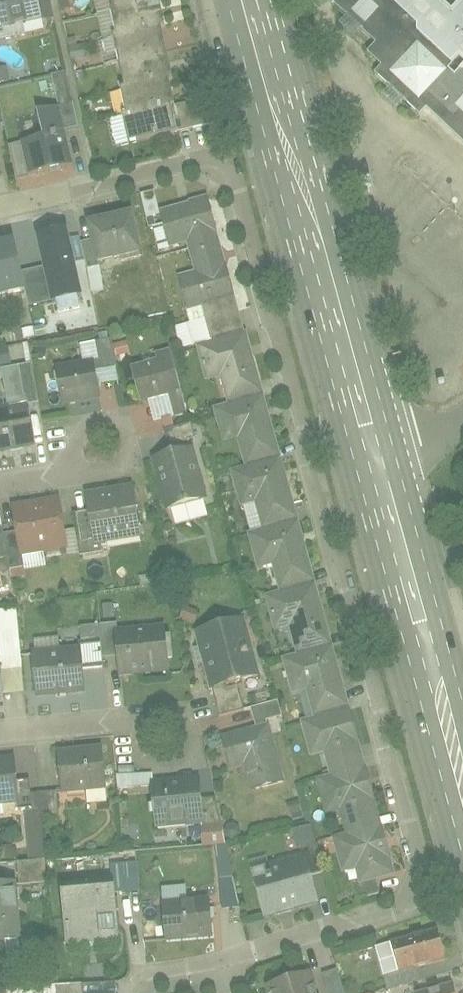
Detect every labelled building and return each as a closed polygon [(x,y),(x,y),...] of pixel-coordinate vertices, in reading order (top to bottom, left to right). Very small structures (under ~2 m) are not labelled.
[(38,0),(0,0),(0,24),(1,30),(43,19),(38,0)] [(119,36),(114,37),(127,88),(122,89),(129,116),(123,117),(130,144),(176,132),(169,106),(175,105),(167,78),(174,76),(160,25),(167,24),(160,0),(110,0),(119,36)] [(336,4),(377,41),(369,50),(385,64),(378,72),(423,113),(428,108),(462,141),(462,0),(340,0),(336,4)] [(19,140),(27,175),(71,164),(58,108),(29,115),(34,136),(19,140)] [(108,121),(115,147),(129,143),(122,117),(108,121)] [(209,196),(162,210),(171,244),(186,240),(195,270),(179,274),(188,307),(203,303),(213,341),(198,345),(206,376),(220,372),(228,404),(215,408),(225,443),(238,439),(245,466),(231,470),(241,506),(256,502),(263,527),(248,531),(258,569),(273,565),(281,592),(266,596),(275,629),(290,625),(298,655),(283,659),(293,696),(308,692),(315,718),(302,721),(311,755),(326,751),(332,773),(319,777),(328,813),(340,809),(347,833),(334,836),(343,872),(356,869),(360,883),(395,873),(209,196)] [(134,210),(87,221),(96,262),(144,251),(134,210)] [(65,227),(34,234),(50,301),(81,294),(65,227)] [(0,242),(0,296),(25,290),(13,239),(0,242)] [(101,269),(91,270),(94,289),(103,288),(101,269)] [(12,363),(8,346),(0,348),(0,366),(12,363)] [(182,391),(172,357),(131,368),(141,403),(182,391)] [(95,361),(57,368),(63,402),(101,395),(95,361)] [(0,404),(0,447),(35,442),(28,399),(0,404)] [(190,448),(152,458),(166,511),(204,500),(190,448)] [(141,538),(134,487),(86,493),(93,544),(141,538)] [(60,499),(12,506),(19,557),(68,550),(60,499)] [(82,533),(91,531),(88,514),(79,516),(82,533)] [(237,619),(195,631),(213,692),(255,680),(237,619)] [(169,673),(165,625),(112,630),(117,678),(169,673)] [(79,647),(30,653),(36,699),(85,693),(79,647)] [(271,721),(220,737),(230,770),(245,765),(255,796),(290,785),(271,721)] [(105,790),(102,749),(58,753),(62,794),(105,790)] [(17,763),(0,764),(0,804),(20,803),(17,763)] [(199,780),(153,784),(156,828),(203,824),(199,780)] [(57,818),(55,792),(32,793),(33,810),(25,810),(28,858),(45,857),(43,818),(57,818)] [(201,825),(204,846),(225,844),(223,823),(201,825)] [(313,826),(294,829),(297,849),(316,846),(313,826)] [(251,869),(264,919),(317,905),(304,855),(251,869)] [(18,861),(20,885),(47,883),(46,859),(18,861)] [(238,906),(236,878),(223,879),(225,907),(238,906)] [(19,942),(13,885),(0,886),(0,943),(19,942)] [(114,886),(62,891),(68,947),(120,941),(114,886)] [(216,938),(214,903),(164,906),(166,941),(216,938)] [(445,959),(437,931),(394,942),(401,971),(445,959)] [(325,973),(329,992),(345,992),(340,970),(325,973)] [(267,988),(268,992),(312,992),(305,975),(267,988)]
